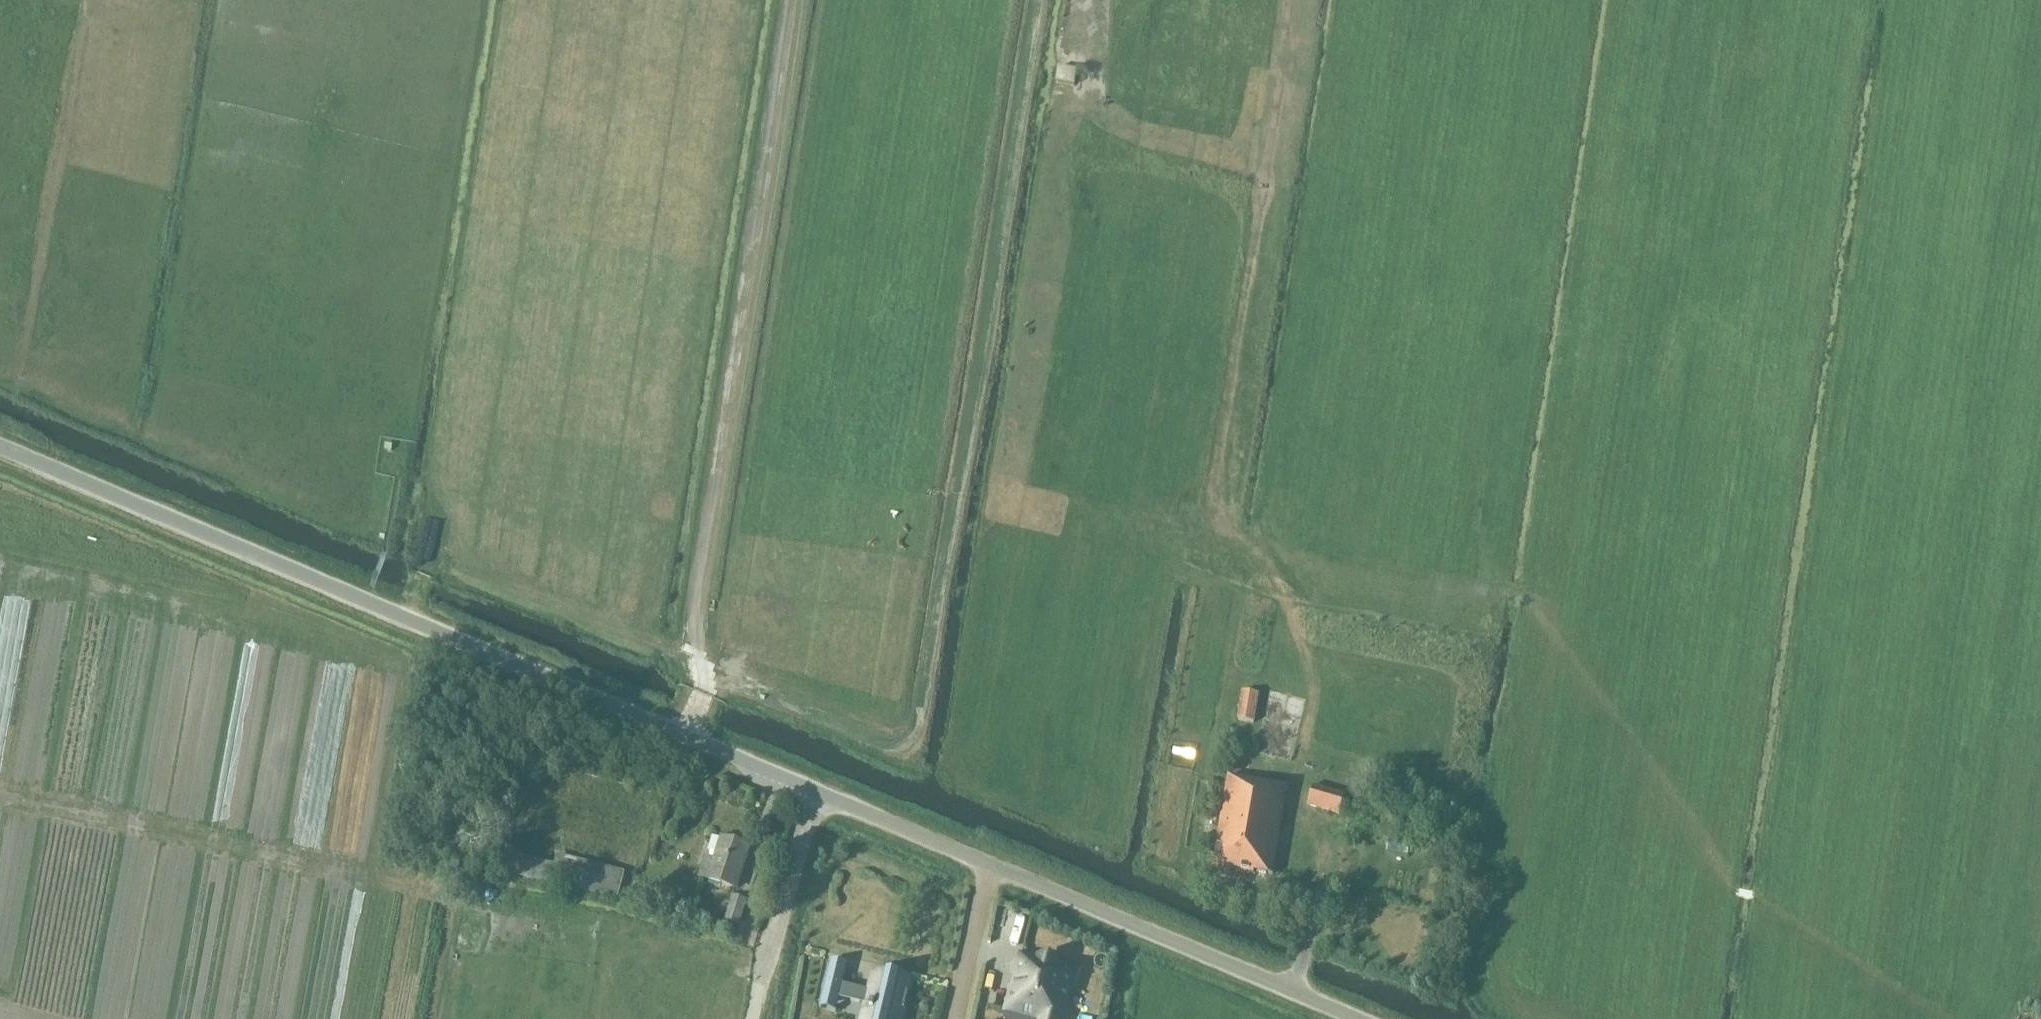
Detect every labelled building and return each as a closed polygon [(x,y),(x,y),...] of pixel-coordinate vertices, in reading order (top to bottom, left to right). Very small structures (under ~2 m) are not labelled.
[(1055,68),(1054,83),(1076,85),(1078,70),(1055,68)] [(395,447),(381,447),(381,457),(395,457),(395,447)] [(1238,721),(1256,724),(1260,695),(1242,692),(1238,721)] [(1341,818),(1341,816),(1352,819),(1362,784),(1352,781),(1352,779),(1319,769),(1307,807),(1341,818)] [(1288,788),(1287,788),(1229,778),(1214,868),(1255,875),(1256,874),(1272,876),(1288,788)] [(750,849),(748,848),(723,840),(715,863),(706,860),(700,879),(736,891),(750,849)] [(558,857),(556,867),(512,856),(511,861),(505,859),(501,875),(550,887),(551,887),(619,903),(627,875),(558,857)] [(733,898),(726,921),(726,922),(740,927),(748,903),(733,898)] [(1057,965),(1040,960),(1039,963),(1021,958),(1006,1012),(1034,1018),(1062,1018),(1075,972),(1057,967),(1057,965)] [(908,995),(908,994),(907,994),(910,982),(875,973),(870,992),(842,985),(847,965),(845,965),(845,967),(832,964),(832,962),(830,961),(819,1009),(835,1012),(839,995),(875,1003),(874,1007),(871,1007),(870,1013),(872,1013),(870,1018),(896,1018),(898,1009),(904,1011),(904,1009),(899,1008),(901,1001),(903,1002),(905,995),(908,995)]
